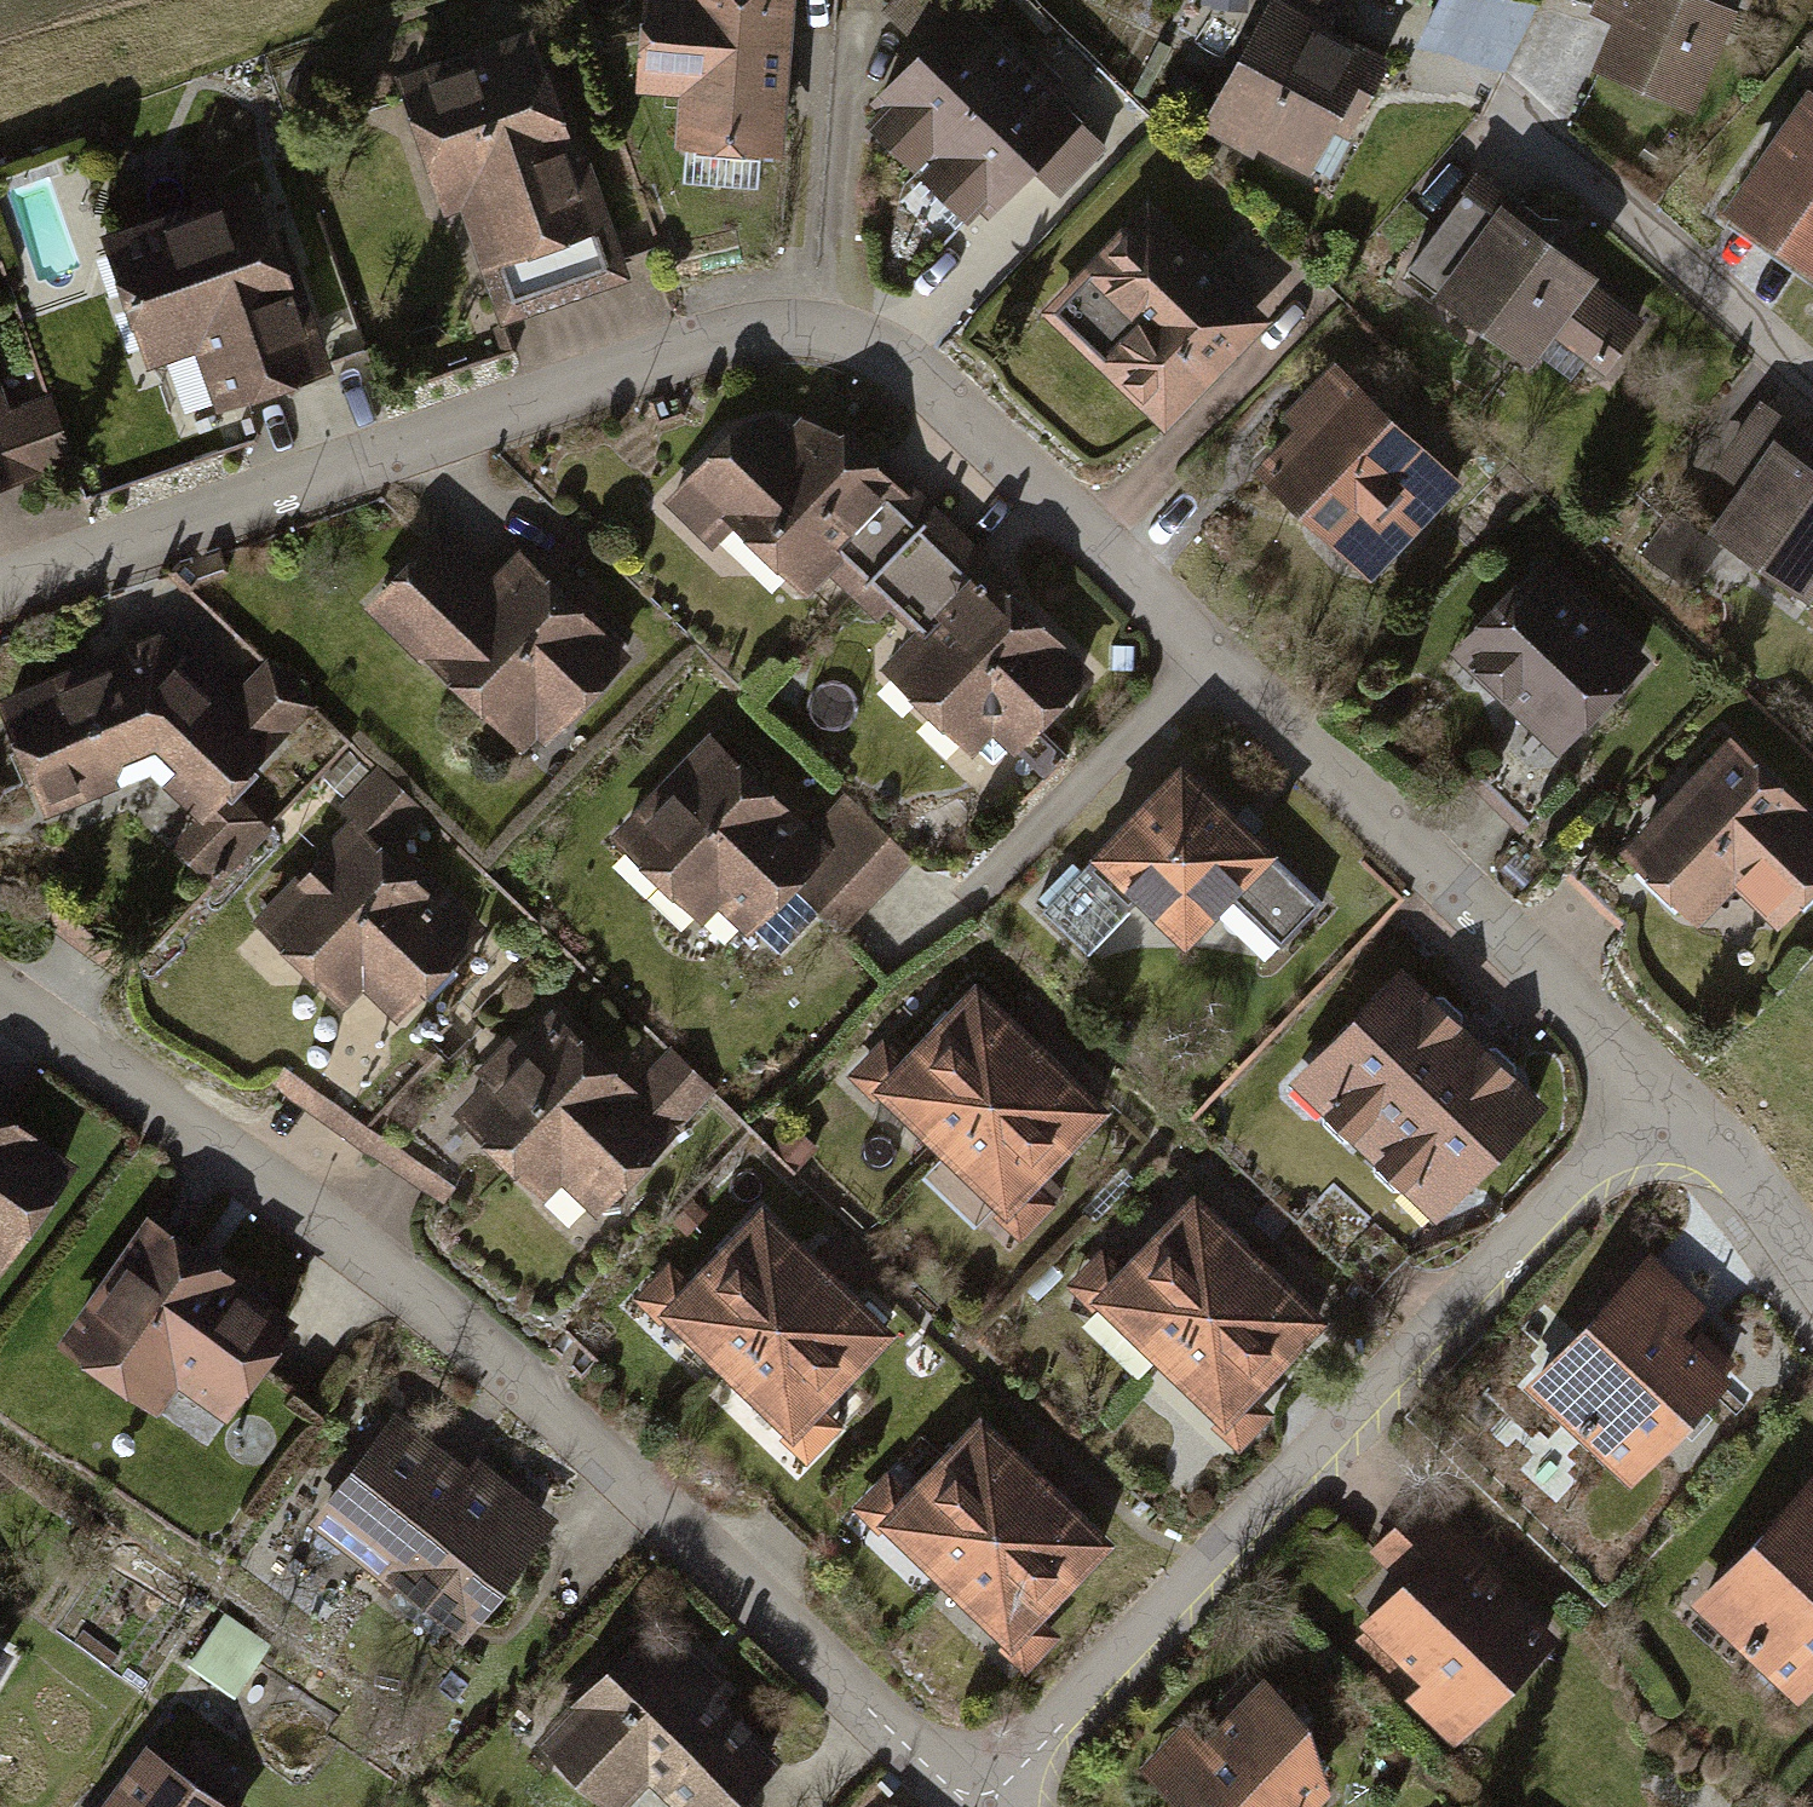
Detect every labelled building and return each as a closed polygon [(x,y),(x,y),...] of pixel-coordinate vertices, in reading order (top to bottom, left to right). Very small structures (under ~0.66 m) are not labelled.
[(784,2),(759,0),(652,0),(650,37),(667,39),(664,83),(690,85),(686,137),(773,143),(784,2)] [(1020,65),(955,2),(957,0),(894,0),(885,9),(928,51),(881,99),(887,105),(883,110),(926,152),(931,147),(936,151),(1020,65)] [(1307,163),(1334,113),(1350,122),(1381,66),(1322,33),(1337,1),(1331,0),(1276,0),(1209,123),(1252,147),(1258,136),(1307,163)] [(1688,103),(1727,11),(1702,0),(1602,0),(1599,7),(1622,16),(1600,66),(1688,103)] [(1506,21),(1449,13),(1444,47),(1501,55),(1506,21)] [(525,39),(406,81),(442,184),(488,168),(515,245),(481,257),(498,305),(606,267),(525,39)] [(1103,146),(1020,65),(936,151),(940,156),(936,160),(980,203),(984,199),(990,205),(1030,164),(1058,192),(1103,146)] [(1812,102),(1738,207),(1807,256),(1812,248),(1812,102)] [(1586,275),(1504,214),(1498,222),(1463,196),(1409,268),(1527,356),(1550,326),(1602,364),(1635,321),(1581,281),(1586,275)] [(229,398),(315,369),(255,198),(113,247),(149,350),(205,331),(229,398)] [(1142,322),(1106,359),(1165,416),(1234,343),(1227,337),(1243,318),(1213,289),(1213,263),(1197,262),(1147,215),(1091,273),(1142,322)] [(1264,469),(1342,544),(1368,518),(1394,543),(1450,485),(1424,460),(1426,457),(1348,382),(1264,469)] [(51,403),(10,417),(29,469),(69,455),(51,403)] [(1762,412),(1722,468),(1750,488),(1720,530),(1803,589),(1812,575),(1812,473),(1804,467),(1812,454),(1812,440),(1794,426),(1790,432),(1762,412)] [(824,563),(855,593),(924,521),(833,434),(820,448),(800,430),(790,442),(777,430),(730,441),(697,478),(806,583),(824,563)] [(11,474),(0,441),(0,478),(11,474)] [(1703,535),(1674,513),(1644,553),(1674,574),(1703,535)] [(893,667),(993,763),(1081,671),(924,521),(855,593),(876,613),(891,597),(927,632),(893,667)] [(380,602),(501,719),(535,684),(564,712),(618,655),(520,561),(486,595),(434,545),(380,602)] [(1538,567),(1461,648),(1560,742),(1637,661),(1538,567)] [(158,641),(7,703),(49,803),(114,776),(118,784),(151,771),(162,783),(169,777),(202,808),(265,744),(158,641)] [(269,667),(242,697),(279,730),(306,700),(269,667)] [(807,836),(711,743),(623,834),(701,909),(717,892),(748,922),(811,856),(859,902),(909,850),(849,792),(807,836)] [(1636,851),(1696,908),(1734,868),(1778,910),(1812,873),(1812,828),(1732,751),(1636,851)] [(1141,895),(1184,936),(1227,893),(1281,945),(1322,903),(1182,768),(1085,868),(1128,909),(1141,895)] [(390,839),(420,809),(381,771),(351,801),(390,839)] [(353,828),(265,919),(343,994),(358,979),(392,1012),(466,936),(353,828)] [(1331,1105),(1370,1142),(1467,1042),(1401,979),(1315,1068),(1335,1088),(1335,1100),(1331,1105)] [(884,1086),(945,1145),(1037,1049),(976,991),(884,1086)] [(465,1112),(544,1187),(556,1174),(591,1208),(667,1129),(553,1021),(465,1112)] [(1467,1042),(1370,1142),(1409,1180),(1413,1176),(1425,1175),(1446,1195),(1532,1104),(1467,1042)] [(1098,1107),(1037,1049),(945,1145),(1006,1203),(1098,1107)] [(673,1053),(644,1082),(679,1116),(708,1087),(673,1053)] [(62,1165),(0,1121),(0,1251),(62,1165)] [(1103,1296),(1164,1355),(1256,1259),(1195,1200),(1103,1296)] [(670,1309),(731,1368),(824,1272),(763,1213),(670,1309)] [(282,1321),(151,1228),(71,1340),(149,1395),(170,1366),(223,1404),(282,1321)] [(1317,1318),(1256,1259),(1164,1355),(1224,1413),(1317,1318)] [(1680,1300),(1643,1266),(1539,1378),(1581,1419),(1577,1423),(1587,1433),(1592,1428),(1636,1469),(1718,1381),(1715,1378),(1727,1366),(1712,1346),(1700,1335),(1686,1350),(1658,1326),(1680,1300)] [(884,1330),(824,1272),(731,1368),(792,1426),(884,1330)] [(888,1519),(949,1577),(1042,1481),(980,1423),(888,1519)] [(533,1531),(395,1425),(323,1518),(461,1624),(533,1531)] [(1103,1540),(1042,1481),(949,1577),(1010,1636),(1103,1540)] [(1811,1483),(1705,1596),(1748,1636),(1744,1641),(1754,1650),(1758,1645),(1803,1686),(1812,1675),(1812,1485),(1811,1483)] [(1405,1651),(1458,1704),(1484,1677),(1489,1681),(1509,1681),(1540,1649),(1539,1630),(1489,1581),(1484,1586),(1464,1565),(1475,1553),(1419,1500),(1375,1548),(1407,1580),(1371,1618),(1374,1622),(1361,1635),(1391,1664),(1405,1651)] [(258,1655),(216,1625),(190,1661),(232,1691),(258,1655)] [(768,1756),(709,1699),(722,1686),(683,1648),(670,1661),(646,1637),(549,1737),(601,1788),(635,1753),(691,1806),(719,1806),(768,1756)] [(1182,1774),(1208,1799),(1205,1803),(1205,1806),(1302,1806),(1305,1804),(1299,1799),(1321,1776),(1306,1762),(1306,1751),(1302,1744),(1295,1737),(1306,1725),(1266,1685),(1263,1688),(1250,1676),(1222,1707),(1234,1718),(1182,1774)] [(148,1750),(106,1806),(226,1806),(148,1750)]
